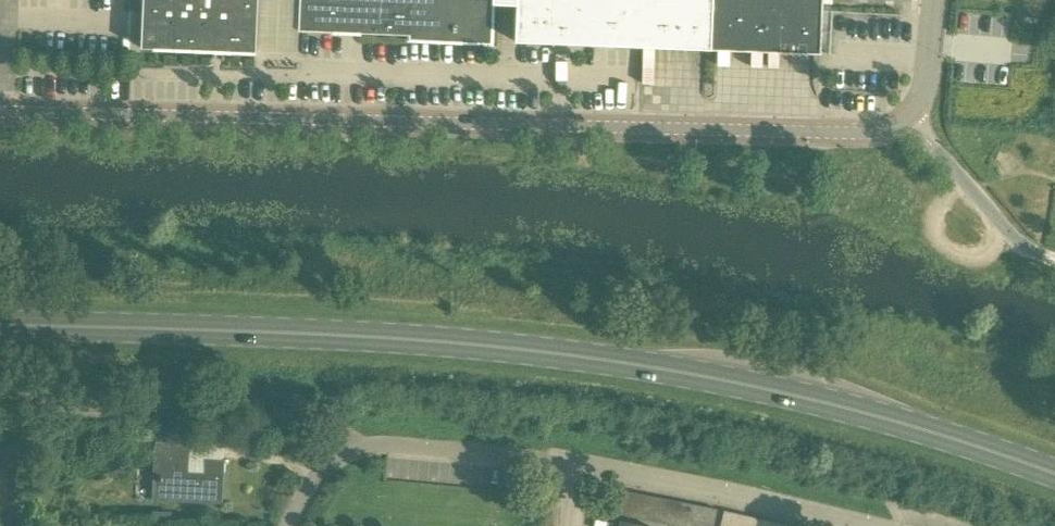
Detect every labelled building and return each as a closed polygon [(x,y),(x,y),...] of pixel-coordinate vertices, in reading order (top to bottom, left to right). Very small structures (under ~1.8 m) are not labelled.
[(140,47),(154,48),(154,44),(252,49),(252,52),(254,52),(257,0),(142,0),(140,47)] [(298,30),(347,32),(348,23),(358,24),(358,32),(408,35),(407,40),(491,44),(493,3),(515,4),(514,41),(808,52),(811,0),(299,0),(298,30)] [(225,444),(188,442),(155,441),(154,472),(159,472),(158,498),(223,501),(224,459),(225,444)] [(628,516),(633,493),(620,490),(616,514),(628,516)] [(645,495),(633,493),(628,516),(640,518),(645,495)] [(645,495),(640,518),(652,521),(656,497),(645,495)] [(668,500),(656,497),(652,521),(664,523),(668,500)] [(680,502),(668,500),(664,523),(675,525),(680,502)] [(675,525),(678,525),(688,525),(692,504),(680,502),(675,525)] [(692,504),(688,525),(700,525),(704,506),(692,504)] [(704,506),(700,525),(713,525),(716,509),(704,506)] [(170,509),(153,509),(153,523),(170,523),(170,509)] [(736,513),(724,510),(720,525),(733,525),(736,513)] [(733,525),(746,525),(748,516),(736,513),(733,525)] [(746,525),(758,525),(760,519),(748,516),(746,525)]
